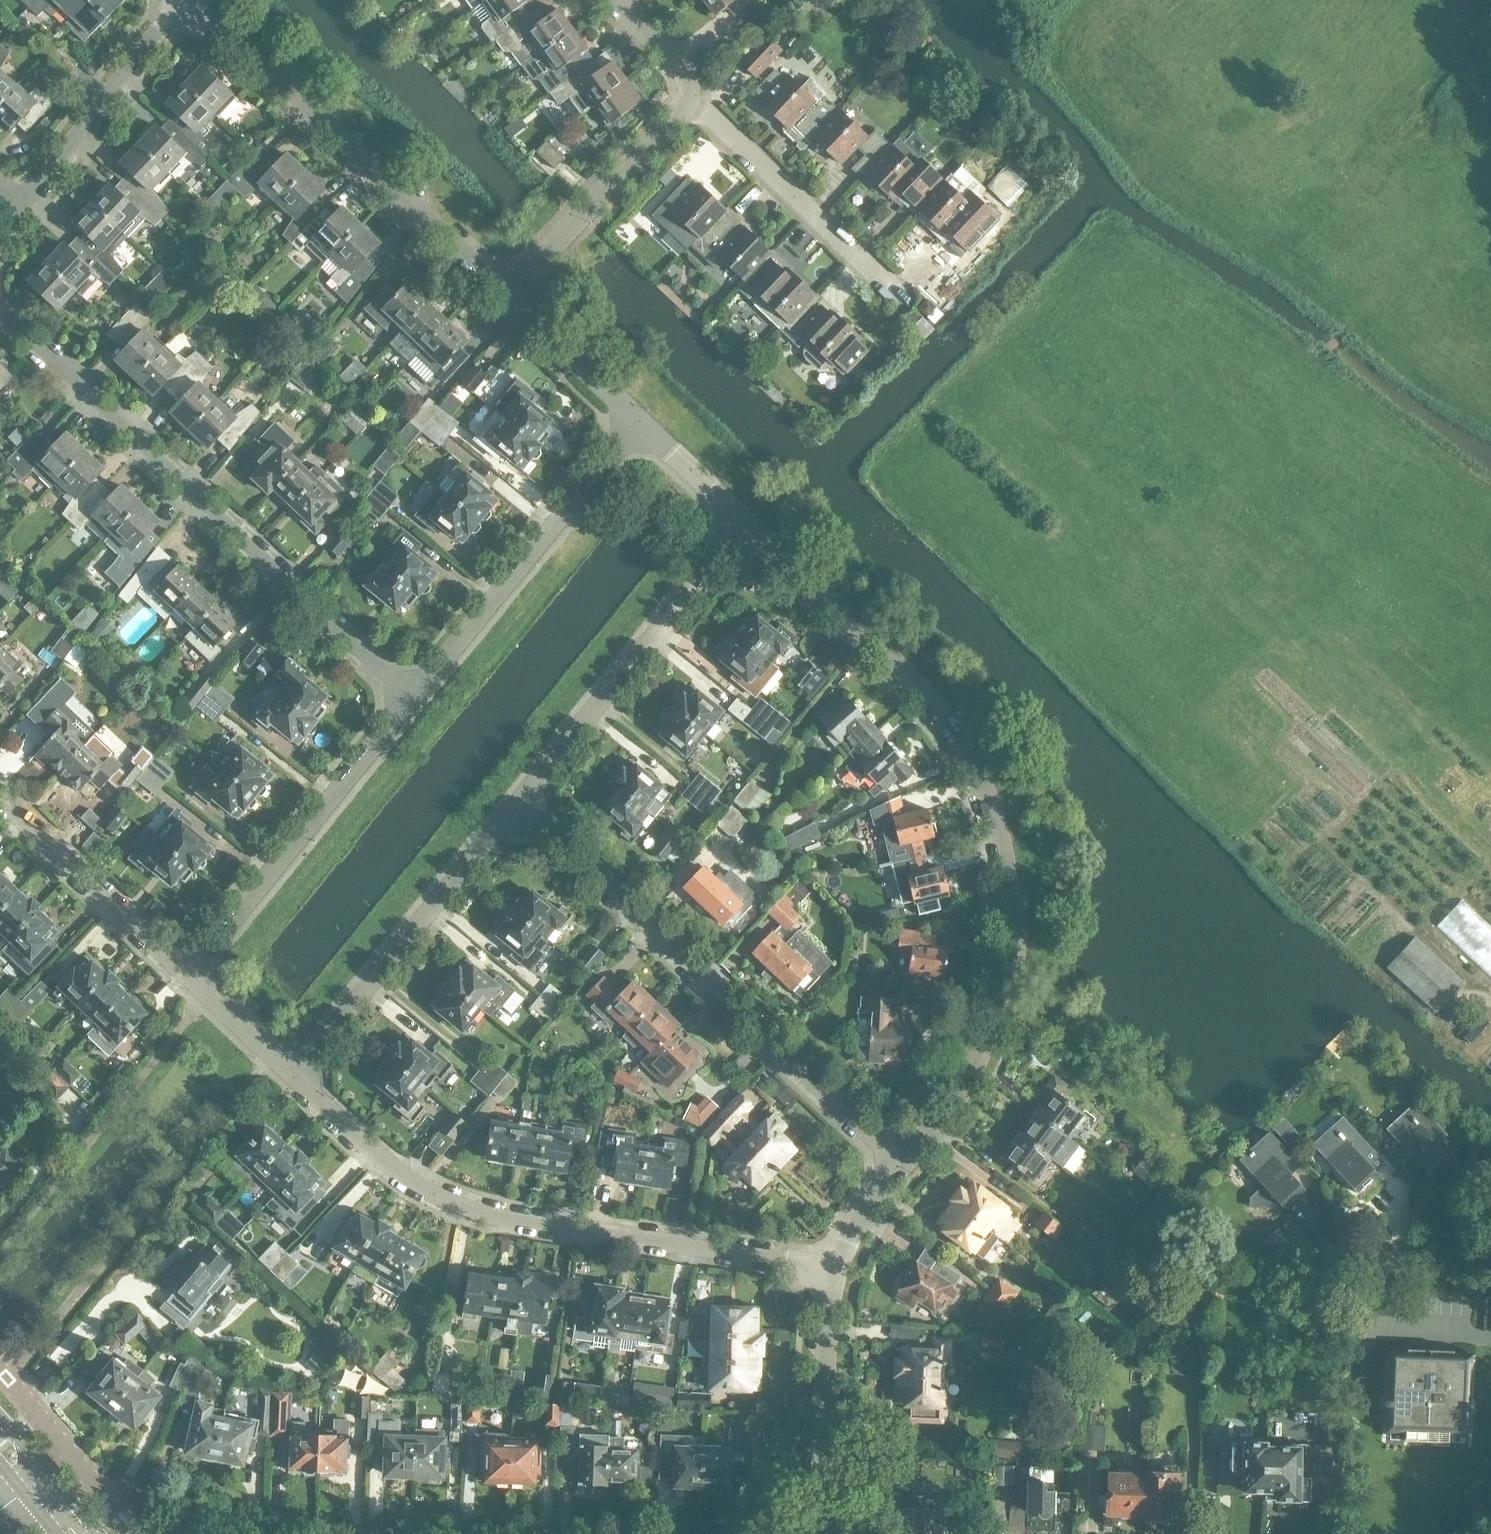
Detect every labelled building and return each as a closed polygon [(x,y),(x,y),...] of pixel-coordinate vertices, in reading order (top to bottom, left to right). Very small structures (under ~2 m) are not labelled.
[(30,8),(38,16),(45,9),(53,16),(61,7),(71,17),(88,0),(37,0),(30,8)] [(71,17),(72,18),(66,23),(85,42),(91,36),(124,1),(123,0),(89,0),(71,17)] [(527,16),(520,7),(529,0),(488,0),(484,3),(494,16),(483,24),(483,27),(493,41),(527,16)] [(715,15),(728,6),(735,16),(756,0),(704,0),(715,15)] [(523,66),(573,29),(558,9),(545,18),(537,8),(527,16),(493,41),(493,42),(497,39),(505,51),(513,52),(523,66)] [(550,92),(583,68),(576,58),(588,49),(573,29),(523,66),(533,79),(541,79),(550,92)] [(741,64),(756,79),(783,50),(768,36),(741,64)] [(10,53),(3,46),(0,48),(0,70),(10,53)] [(583,114),(593,107),(628,81),(613,61),(600,70),(593,60),(583,68),(550,92),(559,104),(563,104),(570,98),(583,114)] [(225,116),(234,106),(236,103),(236,99),(234,96),(202,65),(183,85),(212,113),(213,113),(215,115),(217,117),(221,117),(225,116)] [(785,78),(776,69),(755,91),(765,100),(762,103),(786,126),(783,129),(804,150),(815,139),(814,137),(840,110),(823,95),(826,92),(809,75),(799,86),(788,75),(785,78)] [(16,86),(0,72),(0,105),(16,86)] [(628,81),(593,107),(608,126),(643,100),(628,81)] [(207,159),(208,158),(215,151),(203,136),(209,129),(203,123),(212,113),(183,85),(165,104),(174,112),(166,120),(182,135),(207,159)] [(35,86),(27,95),(16,86),(0,105),(0,126),(10,134),(18,125),(27,133),(59,97),(51,89),(44,94),(35,86)] [(814,137),(815,139),(841,163),(857,147),(865,155),(852,169),(862,178),(867,174),(866,173),(892,146),(876,130),(868,138),(840,110),(814,137)] [(174,143),(159,128),(156,125),(138,145),(167,172),(183,155),(202,165),(207,159),(182,135),(174,143)] [(918,209),(944,182),(928,165),(900,139),(893,147),(892,146),(866,173),(867,174),(893,199),(895,196),(914,214),(919,209),(918,209)] [(547,141),(537,152),(555,169),(565,159),(547,141)] [(121,180),(161,218),(168,211),(151,188),(167,172),(138,145),(120,163),(129,172),(121,180)] [(235,189),(269,153),(261,146),(227,182),(235,189)] [(278,200),(305,171),(287,154),(279,163),(269,153),(235,189),(242,196),(261,185),(278,200)] [(305,171),(278,200),(294,215),(282,234),(292,243),(324,208),(316,199),(325,189),(305,171)] [(918,209),(919,209),(945,234),(947,231),(956,239),(949,247),(961,258),(1003,215),(990,203),(987,207),(972,194),(952,174),(945,182),(944,182),(918,209)] [(697,238),(725,209),(699,184),(696,187),(687,178),(656,210),(673,226),(680,218),(699,236),(697,238)] [(91,204),(120,231),(127,237),(144,219),(154,225),(161,218),(121,180),(113,188),(109,184),(91,204)] [(74,239),(116,278),(122,271),(110,254),(127,237),(120,231),(91,204),(73,222),(82,231),(74,239)] [(334,254),(362,225),(342,206),(333,216),(324,208),(292,243),(301,252),(306,246),(325,263),(334,253),(334,254)] [(748,226),(727,206),(724,208),(725,209),(699,236),(697,238),(692,244),(717,268),(724,260),(744,279),(767,255),(768,255),(770,253),(770,252),(745,229),(748,226)] [(362,225),(334,254),(344,263),(335,272),(332,276),(341,284),(335,290),(349,302),(381,261),(372,252),(380,243),(362,225)] [(110,284),(116,278),(74,239),(67,246),(63,243),(46,262),(75,290),(75,289),(82,295),(98,277),(110,284)] [(767,255),(744,279),(737,287),(781,330),(789,322),(812,297),(813,298),(815,295),(790,271),(793,267),(774,249),(770,252),(770,253),(768,255),(767,255)] [(57,308),(75,290),(46,262),(28,281),(57,308)] [(427,304),(429,301),(413,284),(411,286),(408,283),(397,296),(386,286),(365,309),(387,328),(393,322),(402,330),(403,329),(427,304)] [(817,294),(815,295),(813,298),(812,297),(789,322),(781,330),(799,346),(801,343),(805,346),(803,349),(803,357),(806,363),(813,369),(820,371),(829,369),(830,371),(837,363),(846,372),(867,350),(857,341),(860,338),(833,313),(835,311),(817,294)] [(115,342),(149,307),(141,299),(107,334),(115,342)] [(427,304),(403,329),(414,339),(412,340),(421,348),(445,323),(448,320),(429,301),(427,304)] [(149,307),(115,342),(124,350),(115,359),(134,377),(161,348),(145,333),(157,315),(149,307)] [(445,323),(421,348),(422,349),(417,353),(438,372),(468,340),(448,320),(445,323)] [(310,355),(320,365),(338,343),(327,334),(310,355)] [(170,394),(204,359),(197,352),(179,364),(161,348),(134,377),(153,395),(161,386),(170,394)] [(299,385),(315,365),(304,356),(288,376),(299,385)] [(190,430),(217,401),(200,385),(213,367),(204,359),(170,394),(179,402),(170,412),(190,430)] [(11,375),(0,364),(0,387),(11,375)] [(315,365),(299,385),(309,393),(324,373),(315,365)] [(473,391),(487,374),(477,365),(463,382),(473,391)] [(510,421),(541,447),(542,447),(540,445),(549,435),(542,429),(550,421),(516,392),(508,401),(513,405),(503,416),(509,422),(510,421)] [(394,439),(404,449),(421,429),(422,429),(431,419),(442,405),(430,395),(410,421),(394,439)] [(217,401),(190,430),(209,448),(217,439),(230,451),(260,412),(252,404),(234,416),(217,401)] [(431,419),(450,435),(462,421),(442,405),(431,419)] [(442,445),(450,435),(431,419),(422,429),(442,445)] [(510,421),(509,422),(500,433),(490,424),(482,434),(521,467),(529,458),(531,460),(532,458),(536,459),(541,453),(540,449),(541,447),(510,421)] [(268,492),(269,490),(297,462),(286,451),(295,442),(275,423),(259,440),(265,446),(254,458),(263,465),(252,477),(268,492)] [(5,461),(14,470),(49,434),(40,425),(5,461)] [(84,451),(66,433),(57,441),(49,434),(14,470),(12,473),(19,480),(33,470),(50,486),(56,480),(84,451)] [(383,475),(404,449),(394,439),(372,465),(383,475)] [(70,522),(104,486),(95,478),(103,469),(84,451),(56,480),(73,496),(62,514),(70,522)] [(308,472),(297,462),(269,490),(281,502),(284,499),(291,505),(323,472),(315,464),(308,472)] [(469,476),(462,470),(456,465),(438,486),(449,495),(448,495),(480,521),(482,519),(487,520),(490,515),(490,510),(492,508),(490,506),(496,498),(481,486),(485,481),(473,471),(469,476)] [(323,472),(291,505),(298,512),(295,515),(309,529),(320,518),(318,517),(321,514),(329,521),(346,504),(345,504),(350,499),(331,481),(332,480),(323,472)] [(370,492),(389,508),(397,497),(379,481),(370,492)] [(104,486),(70,522),(77,529),(95,516),(112,532),(139,504),(121,486),(112,495),(104,486)] [(479,523),(480,521),(448,495),(438,487),(415,514),(437,533),(443,526),(461,541),(468,532),(470,534),(471,533),(476,532),(480,527),(479,523)] [(389,508),(372,494),(363,505),(380,518),(389,508)] [(139,504),(112,532),(104,540),(121,556),(106,573),(120,586),(158,539),(150,530),(158,522),(139,504)] [(338,556),(352,539),(341,530),(327,548),(338,556)] [(392,552),(383,564),(420,595),(422,593),(427,593),(431,588),(430,584),(432,582),(430,580),(436,572),(413,552),(419,544),(402,530),(388,548),(392,552)] [(153,553),(119,594),(128,602),(146,582),(175,609),(199,584),(172,558),(161,569),(158,567),(163,562),(153,553)] [(369,571),(361,580),(395,609),(403,600),(409,606),(419,594),(383,564),(374,575),(369,571)] [(194,628),(220,599),(215,594),(212,597),(199,584),(175,609),(194,628)] [(33,616),(44,604),(35,596),(24,607),(33,616)] [(194,628),(185,636),(209,659),(219,649),(215,645),(233,626),(239,632),(250,620),(230,601),(226,605),(220,599),(194,628)] [(735,634),(771,664),(780,653),(784,655),(791,646),(758,618),(750,627),(744,622),(735,634)] [(101,625),(91,636),(101,644),(111,633),(101,625)] [(63,659),(80,639),(70,629),(52,652),(63,659)] [(771,664),(735,634),(733,632),(731,634),(727,634),(722,639),(723,643),(721,645),(723,647),(716,655),(750,684),(759,674),(755,670),(764,659),(771,664)] [(250,664),(263,648),(253,640),(239,656),(250,664)] [(2,648),(0,650),(0,689),(3,686),(10,693),(22,680),(14,672),(21,665),(2,648)] [(279,692),(317,723),(317,722),(316,721),(325,709),(319,704),(326,695),(303,675),(306,671),(290,657),(269,683),(279,692)] [(813,698),(828,679),(807,661),(791,680),(802,689),(813,698)] [(206,693),(215,682),(205,673),(184,699),(194,707),(195,706),(206,693)] [(206,693),(226,710),(236,699),(215,682),(206,693)] [(725,715),(691,686),(684,695),(682,694),(680,696),(676,696),(672,701),(673,705),(671,707),(703,733),(713,721),(717,725),(725,715)] [(306,736),(317,723),(279,692),(270,703),(268,701),(254,718),(269,730),(274,723),(297,743),(304,734),(306,736)] [(216,723),(226,710),(206,693),(195,706),(216,723)] [(855,747),(874,730),(845,697),(835,706),(832,703),(817,716),(832,733),(827,737),(834,746),(845,736),(855,747)] [(752,711),(775,729),(785,716),(762,698),(752,711)] [(780,733),(775,729),(752,711),(738,699),(729,710),(766,740),(767,739),(773,743),(780,733)] [(55,733),(35,755),(45,764),(49,761),(60,771),(86,743),(78,736),(82,732),(69,720),(72,717),(62,707),(45,725),(55,733)] [(662,722),(656,729),(690,758),(698,748),(694,744),(703,733),(671,707),(670,708),(666,708),(661,713),(662,718),(660,720),(662,722)] [(874,730),(855,747),(863,756),(859,760),(857,758),(847,767),(858,780),(863,780),(869,774),(884,791),(898,778),(902,782),(912,773),(874,730)] [(63,768),(60,771),(81,791),(93,778),(98,783),(118,762),(92,737),(86,743),(63,768)] [(224,770),(257,797),(267,784),(265,783),(272,774),(232,740),(214,762),(224,770)] [(145,767),(166,784),(175,773),(155,755),(145,767)] [(135,779),(142,771),(130,761),(114,781),(126,790),(135,779)] [(610,781),(653,817),(671,795),(630,761),(623,769),(621,768),(619,770),(615,770),(610,775),(611,779),(610,781)] [(155,796),(166,784),(145,767),(142,771),(135,779),(155,796)] [(246,809),(257,797),(224,770),(215,781),(208,776),(206,779),(204,778),(201,782),(198,779),(192,786),(210,801),(213,797),(237,816),(244,808),(246,809)] [(690,785),(721,810),(723,807),(715,801),(725,789),(702,770),(690,785)] [(753,777),(737,797),(748,806),(746,809),(755,816),(774,793),(753,777)] [(631,843),(653,817),(610,781),(609,782),(612,784),(602,795),(609,801),(602,808),(625,827),(620,834),(631,843)] [(718,814),(721,810),(690,785),(682,794),(705,813),(710,808),(718,814)] [(899,796),(871,810),(874,824),(882,822),(892,863),(926,855),(922,839),(934,836),(928,809),(904,815),(899,796)] [(751,819),(734,804),(718,823),(735,837),(751,819)] [(113,832),(127,816),(116,807),(102,823),(113,832)] [(196,871),(197,870),(207,858),(205,856),(212,847),(188,828),(192,823),(174,808),(152,834),(158,839),(196,871)] [(762,829),(754,821),(749,827),(757,835),(762,829)] [(798,849),(823,835),(816,822),(788,837),(795,850),(798,849)] [(667,858),(676,866),(691,848),(670,831),(654,850),(666,860),(667,858)] [(195,871),(196,871),(158,839),(149,851),(141,849),(134,851),(127,858),(143,871),(148,865),(171,884),(178,877),(183,882),(193,870),(195,871)] [(803,858),(803,852),(798,849),(795,850),(793,851),(792,857),(797,861),(803,858)] [(926,855),(904,860),(908,876),(907,876),(914,903),(949,894),(942,867),(929,870),(926,855)] [(722,923),(741,903),(703,867),(684,887),(722,923)] [(18,893),(0,875),(0,912),(18,893)] [(802,902),(813,891),(800,878),(789,889),(793,894),(802,902)] [(1432,921),(1490,974),(1490,922),(1458,892),(1432,921)] [(19,893),(0,913),(0,952),(12,940),(11,939),(38,911),(38,912),(41,909),(33,901),(30,904),(19,893)] [(558,912),(534,893),(527,902),(521,897),(511,908),(509,906),(508,907),(547,938),(556,927),(560,930),(572,915),(562,906),(558,912)] [(788,930),(801,916),(790,906),(792,904),(783,895),(768,911),(788,930)] [(546,939),(547,938),(508,907),(498,919),(501,921),(494,930),(527,958),(536,948),(531,944),(540,934),(546,939)] [(57,930),(38,912),(38,911),(11,939),(12,940),(21,948),(17,953),(27,962),(57,930)] [(946,975),(949,949),(935,948),(936,935),(900,930),(897,948),(912,950),(910,972),(924,974),(925,972),(946,975)] [(832,965),(798,932),(785,945),(772,933),(753,952),(800,998),(832,965)] [(1436,1011),(1463,982),(1416,938),(1389,968),(1436,1011)] [(589,970),(603,953),(592,945),(579,961),(589,970)] [(863,955),(852,955),(852,960),(849,960),(850,972),(862,971),(861,960),(863,960),(863,955)] [(106,977),(105,976),(87,959),(57,990),(66,999),(70,995),(79,1004),(80,1005),(106,977)] [(448,981),(480,1007),(489,997),(493,999),(501,989),(467,962),(460,970),(458,968),(448,981)] [(867,967),(864,975),(877,979),(880,971),(867,967)] [(80,1005),(79,1004),(75,1008),(84,1017),(88,1013),(97,1021),(99,1023),(125,995),(114,985),(117,981),(108,973),(105,976),(106,977),(80,1005)] [(630,1029),(655,1002),(633,982),(621,995),(603,978),(588,994),(615,1020),(618,1017),(630,1029)] [(15,1027),(31,1010),(50,990),(40,981),(21,1001),(5,1017),(15,1027)] [(471,1019),(480,1007),(448,981),(437,994),(439,996),(432,1005),(465,1033),(474,1022),(471,1019)] [(539,994),(558,1010),(568,998),(549,982),(539,994)] [(17,998),(7,988),(0,996),(0,1012),(2,1014),(17,998)] [(865,1009),(858,1009),(856,1045),(870,1046),(869,1061),(883,1062),(884,1055),(910,1056),(912,1024),(888,1023),(890,998),(886,998),(886,991),(873,990),(873,997),(866,997),(865,1009)] [(549,1021),(558,1010),(539,994),(530,1005),(549,1021)] [(144,1024),(145,1023),(145,1021),(146,1020),(145,1018),(145,1017),(144,1016),(143,1015),(144,1013),(125,995),(99,1023),(97,1021),(93,1026),(95,1027),(88,1035),(96,1043),(107,1031),(118,1041),(133,1025),(134,1026),(135,1026),(136,1027),(138,1028),(139,1028),(140,1028),(141,1027),(143,1026),(144,1025),(144,1024)] [(674,1030),(679,1025),(655,1002),(630,1029),(623,1035),(635,1047),(642,1040),(652,1049),(653,1050),(673,1030),(674,1030)] [(697,1053),(674,1030),(673,1030),(653,1050),(652,1049),(646,1055),(672,1080),(697,1053)] [(386,1056),(388,1058),(418,1082),(427,1071),(431,1074),(440,1063),(406,1036),(399,1045),(396,1043),(386,1056)] [(38,1048),(47,1057),(57,1046),(48,1038),(38,1048)] [(497,1084),(506,1073),(487,1057),(478,1069),(497,1084)] [(416,1120),(428,1105),(421,1100),(429,1090),(418,1082),(388,1058),(379,1069),(385,1074),(377,1084),(400,1102),(397,1105),(416,1120)] [(71,1084),(80,1075),(63,1059),(54,1068),(71,1084)] [(623,1086),(629,1074),(618,1068),(612,1081),(623,1086)] [(491,1091),(497,1084),(478,1069),(468,1080),(487,1096),(491,1091)] [(57,1097),(67,1086),(50,1071),(40,1082),(57,1097)] [(506,1073),(497,1084),(491,1091),(502,1100),(517,1082),(506,1073)] [(629,1074),(623,1086),(634,1091),(640,1079),(629,1074)] [(1036,1112),(1065,1135),(1082,1112),(1058,1094),(1066,1084),(1053,1074),(1036,1097),(1038,1107),(1035,1111),(1036,1112)] [(780,1082),(771,1091),(785,1104),(793,1095),(780,1082)] [(523,1094),(521,1109),(534,1111),(536,1096),(523,1094)] [(740,1094),(720,1114),(779,1170),(781,1168),(777,1165),(782,1159),(784,1161),(796,1146),(780,1133),(786,1126),(771,1113),(759,1128),(745,1114),(752,1107),(751,1106),(751,1105),(740,1094)] [(684,1114),(695,1124),(713,1105),(702,1095),(684,1114)] [(1431,1177),(1441,1168),(1451,1159),(1432,1137),(1442,1129),(1416,1101),(1386,1127),(1431,1177)] [(439,1154),(452,1138),(466,1121),(456,1112),(428,1145),(439,1154)] [(1049,1156),(1065,1135),(1036,1112),(1019,1134),(1049,1156)] [(720,1114),(701,1135),(714,1146),(720,1138),(736,1152),(723,1167),(737,1179),(743,1173),(759,1188),(770,1175),(769,1174),(773,1169),(777,1172),(779,1170),(720,1114)] [(1378,1175),(1372,1168),(1359,1153),(1369,1144),(1343,1115),(1313,1143),(1335,1168),(1357,1193),(1378,1175)] [(1299,1134),(1285,1118),(1276,1126),(1291,1142),(1299,1134)] [(512,1161),(519,1121),(507,1119),(506,1124),(491,1121),(488,1138),(479,1137),(476,1153),(485,1154),(485,1157),(512,1161)] [(531,1123),(519,1121),(512,1161),(539,1166),(545,1130),(530,1128),(531,1123)] [(545,1130),(539,1166),(566,1170),(570,1145),(583,1147),(587,1126),(563,1122),(561,1133),(545,1130)] [(254,1177),(284,1144),(264,1127),(263,1128),(261,1127),(260,1126),(258,1126),(257,1126),(255,1127),(254,1127),(254,1128),(252,1129),(252,1130),(251,1131),(250,1133),(250,1134),(250,1135),(251,1136),(251,1137),(253,1139),(230,1164),(250,1182),(254,1177)] [(642,1182),(648,1147),(633,1145),(634,1134),(610,1130),(607,1151),(620,1153),(616,1178),(642,1182)] [(1285,1208),(1296,1197),(1305,1189),(1285,1168),(1295,1159),(1269,1131),(1239,1159),(1264,1185),(1252,1196),(1251,1206),(1277,1207),(1281,1203),(1285,1208)] [(1033,1178),(1049,1156),(1019,1134),(1003,1156),(1033,1178)] [(648,1147),(642,1182),(669,1187),(673,1161),(685,1163),(688,1143),(665,1139),(663,1150),(648,1147)] [(284,1144),(254,1177),(256,1179),(260,1175),(269,1184),(265,1187),(275,1196),(279,1192),(278,1191),(304,1162),(305,1163),(308,1160),(299,1151),(296,1155),(284,1144)] [(8,1173),(5,1169),(14,1161),(5,1151),(0,1155),(0,1181),(8,1173)] [(324,1181),(305,1163),(304,1162),(278,1191),(279,1192),(288,1201),(285,1205),(294,1214),(324,1181)] [(954,1202),(988,1227),(997,1215),(1002,1219),(1009,1210),(974,1183),(967,1192),(960,1188),(952,1199),(954,1201),(954,1202)] [(212,1220),(223,1209),(205,1192),(194,1203),(212,1220)] [(999,1236),(988,1227),(954,1202),(939,1221),(946,1227),(944,1228),(983,1258),(999,1236)] [(356,1264),(380,1222),(379,1221),(376,1225),(355,1212),(333,1251),(343,1257),(346,1252),(358,1258),(355,1263),(356,1264)] [(1063,1226),(1043,1212),(1035,1223),(1054,1237),(1063,1226)] [(236,1214),(226,1225),(235,1234),(246,1223),(236,1214)] [(369,1265),(381,1272),(401,1239),(386,1230),(388,1226),(380,1222),(356,1264),(366,1270),(369,1265)] [(381,1272),(374,1284),(397,1297),(415,1266),(416,1266),(418,1267),(419,1267),(420,1266),(422,1266),(423,1265),(424,1264),(425,1263),(425,1262),(425,1261),(426,1260),(425,1259),(425,1257),(424,1256),(423,1254),(422,1253),(423,1251),(401,1239),(381,1272)] [(272,1269),(288,1253),(278,1243),(262,1260),(272,1269)] [(217,1275),(225,1264),(205,1249),(198,1257),(191,1252),(167,1281),(192,1301),(193,1300),(198,1304),(209,1290),(204,1286),(215,1273),(217,1275)] [(288,1253),(272,1269),(282,1278),(298,1262),(288,1253)] [(950,1301),(958,1289),(910,1258),(902,1271),(909,1276),(896,1295),(912,1306),(918,1298),(935,1309),(943,1296),(950,1301)] [(492,1313),(498,1273),(483,1271),(482,1274),(470,1273),(464,1316),(476,1317),(477,1311),(492,1313)] [(519,1319),(525,1275),(513,1274),(513,1275),(498,1273),(492,1313),(507,1315),(505,1330),(516,1332),(518,1319),(519,1319)] [(534,1276),(525,1275),(517,1331),(531,1333),(533,1319),(546,1321),(549,1294),(556,1295),(558,1279),(552,1278),(552,1276),(534,1273),(534,1276)] [(990,1289),(1009,1304),(1018,1293),(999,1278),(990,1289)] [(610,1338),(617,1288),(591,1283),(586,1316),(576,1314),(574,1328),(576,1328),(575,1337),(593,1340),(592,1346),(607,1349),(609,1338),(610,1338)] [(636,1347),(644,1293),(628,1291),(628,1289),(617,1288),(610,1338),(609,1338),(607,1349),(619,1350),(620,1348),(636,1350),(636,1347)] [(1000,1316),(1009,1304),(990,1289),(981,1300),(1000,1316)] [(670,1352),(673,1335),(665,1334),(670,1300),(658,1298),(658,1296),(644,1293),(636,1347),(670,1352)] [(1413,1293),(1401,1293),(1400,1317),(1412,1317),(1413,1293)] [(1425,1293),(1413,1293),(1412,1317),(1424,1318),(1425,1293)] [(188,1329),(167,1306),(151,1320),(173,1343),(188,1329)] [(331,1307),(323,1321),(333,1327),(342,1314),(331,1307)] [(756,1335),(756,1334),(756,1308),(713,1307),(712,1317),(688,1317),(688,1334),(712,1334),(756,1335)] [(139,1312),(115,1332),(126,1344),(148,1324),(139,1312)] [(711,1359),(755,1360),(755,1352),(761,1353),(762,1334),(756,1334),(756,1335),(712,1334),(711,1359)] [(1004,1353),(1005,1338),(983,1335),(981,1351),(1004,1353)] [(900,1375),(900,1377),(941,1378),(942,1362),(951,1363),(952,1338),(931,1336),(930,1351),(903,1349),(903,1361),(896,1360),(896,1375),(900,1375)] [(514,1348),(501,1346),(498,1367),(511,1369),(514,1348)] [(1408,1352),(1389,1351),(1387,1400),(1385,1400),(1385,1406),(1387,1406),(1386,1431),(1404,1432),(1404,1441),(1423,1442),(1423,1438),(1431,1438),(1430,1442),(1450,1443),(1450,1434),(1468,1434),(1469,1409),(1472,1409),(1472,1404),(1470,1404),(1471,1354),(1454,1354),(1454,1351),(1434,1350),(1434,1353),(1427,1353),(1427,1350),(1408,1349),(1408,1352)] [(370,1368),(394,1391),(404,1380),(392,1369),(398,1363),(386,1351),(370,1368)] [(183,1391),(200,1356),(191,1352),(186,1363),(182,1361),(170,1385),(183,1391)] [(200,1356),(183,1391),(198,1398),(209,1374),(205,1372),(210,1361),(200,1356)] [(110,1413),(135,1379),(142,1370),(128,1360),(125,1364),(116,1358),(107,1370),(104,1368),(95,1381),(97,1382),(93,1387),(93,1388),(92,1389),(92,1390),(92,1391),(93,1393),(94,1394),(100,1399),(99,1404),(110,1413)] [(755,1370),(755,1360),(711,1359),(711,1361),(703,1360),(703,1366),(707,1374),(711,1374),(711,1388),(758,1389),(759,1370),(755,1370)] [(480,1398),(481,1396),(481,1390),(449,1386),(451,1372),(435,1369),(432,1392),(480,1398)] [(143,1418),(152,1406),(151,1404),(160,1392),(151,1385),(155,1380),(142,1370),(135,1379),(110,1413),(119,1419),(125,1418),(131,1423),(133,1423),(134,1423),(136,1423),(138,1422),(142,1417),(143,1418)] [(538,1371),(535,1394),(551,1396),(554,1374),(538,1371)] [(948,1378),(941,1378),(900,1377),(898,1400),(908,1401),(908,1403),(910,1404),(909,1419),(941,1421),(942,1405),(943,1392),(947,1392),(948,1378)] [(554,1400),(569,1403),(572,1381),(557,1379),(554,1400)] [(481,1390),(481,1396),(503,1399),(506,1385),(483,1382),(481,1390)] [(662,1383),(658,1407),(674,1407),(677,1385),(662,1383)] [(271,1430),(272,1390),(258,1385),(257,1409),(246,1407),(243,1419),(240,1419),(239,1423),(224,1420),(216,1451),(214,1461),(226,1463),(229,1460),(237,1462),(238,1462),(239,1462),(240,1462),(240,1461),(242,1460),(242,1459),(244,1452),(247,1452),(250,1437),(248,1437),(251,1423),(256,1424),(257,1428),(271,1430)] [(317,1467),(319,1428),(307,1428),(308,1421),(292,1420),(293,1391),(272,1390),(271,1430),(270,1434),(291,1435),(289,1470),(317,1471),(317,1467)] [(678,1407),(712,1409),(713,1392),(679,1390),(678,1407)] [(369,1417),(370,1394),(356,1394),(355,1417),(369,1417)] [(370,1394),(369,1417),(385,1418),(385,1408),(390,1408),(391,1395),(370,1394)] [(466,1420),(467,1398),(452,1398),(450,1429),(465,1430),(466,1420)] [(467,1398),(466,1420),(482,1421),(483,1399),(467,1398)] [(562,1403),(553,1402),(546,1402),(545,1424),(561,1425),(562,1403)] [(216,1451),(224,1420),(208,1416),(209,1412),(197,1409),(194,1424),(191,1424),(187,1439),(190,1440),(188,1447),(189,1448),(189,1449),(190,1450),(191,1451),(200,1454),(201,1458),(214,1461),(216,1451)] [(609,1445),(607,1485),(608,1485),(608,1481),(634,1482),(635,1451),(622,1451),(623,1437),(622,1437),(622,1419),(610,1419),(609,1445)] [(344,1473),(347,1423),(335,1423),(334,1427),(319,1426),(319,1428),(317,1467),(317,1471),(344,1473)] [(445,1436),(445,1425),(434,1424),(434,1432),(416,1431),(416,1439),(414,1478),(427,1479),(428,1476),(441,1477),(441,1465),(444,1465),(444,1451),(442,1451),(443,1436),(445,1436)] [(576,1426),(561,1425),(559,1470),(574,1471),(576,1426)] [(754,1426),(741,1425),(740,1450),(753,1450),(754,1426)] [(510,1482),(511,1439),(498,1439),(498,1431),(484,1431),(482,1470),(485,1470),(485,1481),(510,1482)] [(525,1440),(511,1439),(510,1482),(535,1483),(535,1472),(538,1472),(539,1433),(525,1432),(525,1440)] [(414,1478),(416,1439),(400,1439),(400,1434),(388,1433),(387,1448),(384,1448),(384,1462),(387,1463),(386,1474),(397,1475),(399,1478),(414,1478)] [(993,1436),(991,1457),(1029,1462),(1032,1442),(993,1436)] [(607,1485),(609,1445),(593,1444),(593,1437),(580,1437),(578,1484),(607,1485)] [(702,1490),(704,1449),(689,1448),(689,1438),(671,1437),(671,1447),(676,1448),(674,1486),(686,1486),(686,1489),(702,1490)] [(1266,1493),(1266,1443),(1232,1442),(1231,1474),(1245,1474),(1245,1492),(1266,1493)] [(1266,1443),(1266,1493),(1266,1500),(1297,1500),(1312,1500),(1312,1478),(1299,1477),(1300,1448),(1267,1448),(1267,1443),(1266,1443)] [(704,1449),(702,1490),(717,1491),(717,1488),(729,1488),(731,1450),(704,1449)] [(1055,1511),(1055,1491),(1045,1491),(1045,1481),(1039,1481),(1039,1466),(1015,1466),(1014,1498),(1027,1498),(1027,1511),(1038,1511),(1038,1512),(1038,1513),(1038,1514),(1039,1515),(1040,1516),(1041,1517),(1043,1518),(1044,1518),(1046,1518),(1047,1518),(1049,1517),(1050,1516),(1050,1515),(1051,1513),(1051,1512),(1051,1511),(1055,1511)] [(1144,1517),(1145,1474),(1132,1473),(1130,1469),(1117,1469),(1117,1472),(1111,1472),(1109,1515),(1122,1515),(1123,1518),(1136,1519),(1137,1516),(1144,1517)] [(1145,1474),(1144,1517),(1178,1519),(1180,1475),(1145,1474)] [(890,1480),(889,1508),(901,1508),(901,1518),(897,1518),(895,1521),(895,1528),(897,1530),(900,1530),(900,1533),(946,1533),(946,1510),(933,1510),(933,1496),(913,1495),(913,1509),(912,1509),(913,1481),(890,1480)]
